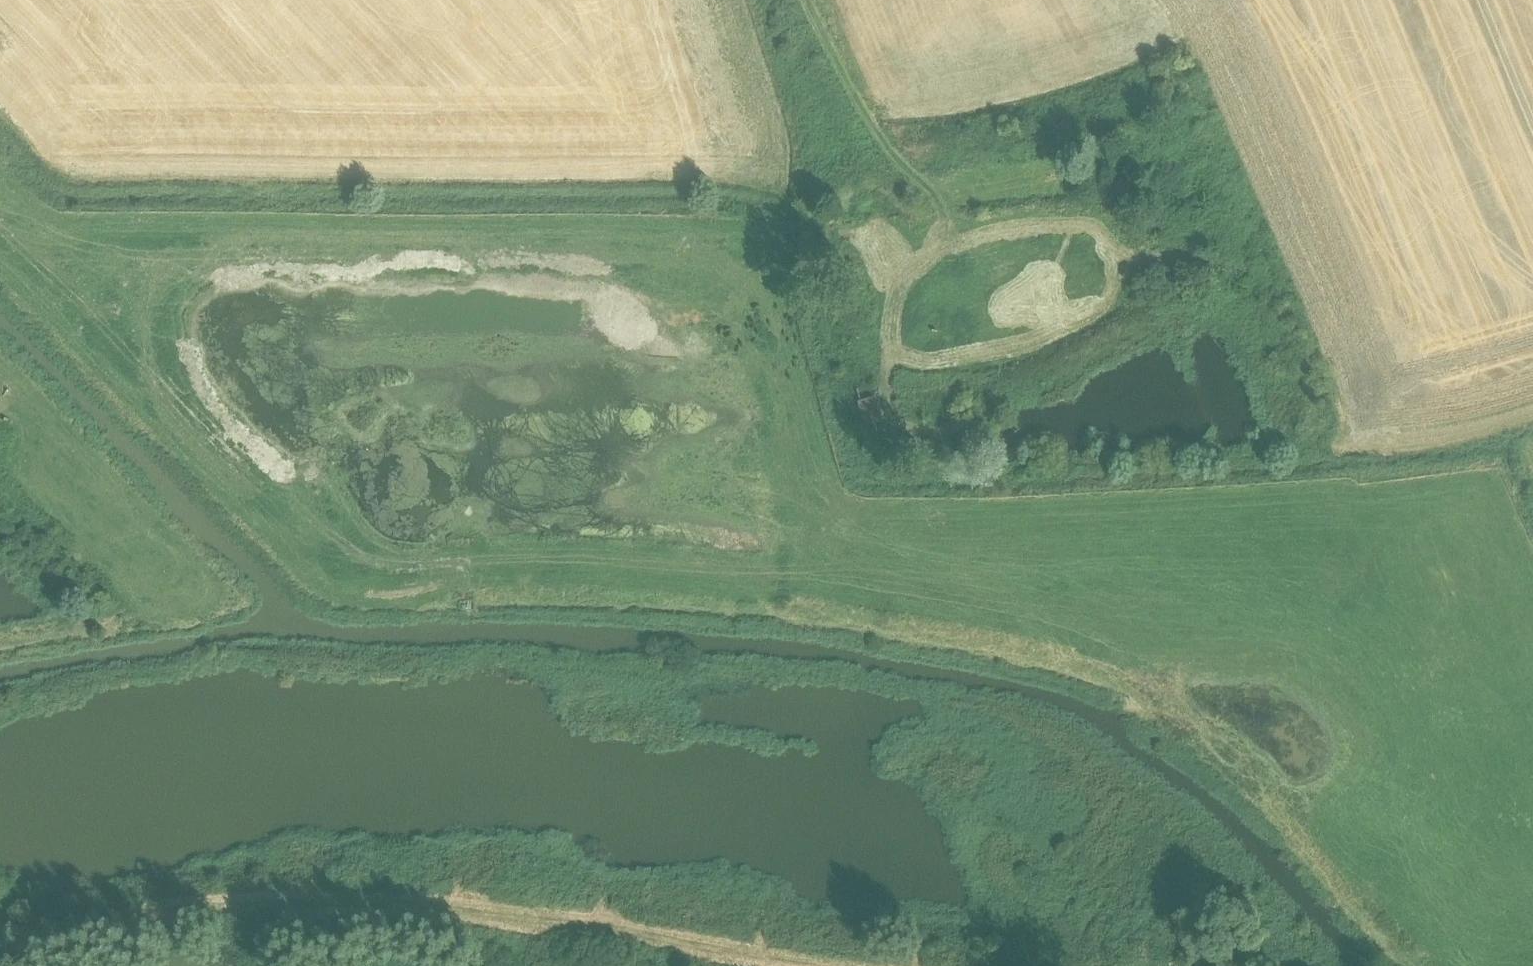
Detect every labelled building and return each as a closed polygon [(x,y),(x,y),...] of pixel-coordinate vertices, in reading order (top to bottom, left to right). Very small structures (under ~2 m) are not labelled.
[(875,395),(857,400),(865,426),(882,421),(875,395)]
